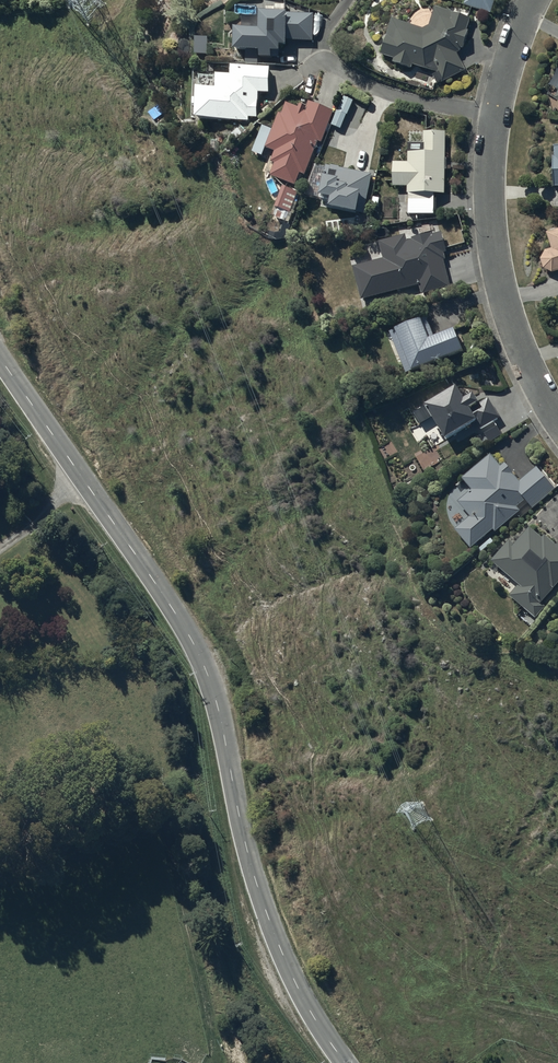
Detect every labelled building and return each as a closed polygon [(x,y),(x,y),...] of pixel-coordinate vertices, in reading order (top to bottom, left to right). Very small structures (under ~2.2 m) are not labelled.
[(465,0),(463,5),(491,14),(495,0),(464,0),(465,0)] [(235,31),(235,53),(261,53),(261,60),(273,60),(273,54),(281,55),(281,48),(288,48),(288,42),(314,42),(314,15),(275,15),(275,4),(263,4),(263,14),(261,14),(260,32),(235,31)] [(423,30),(391,19),(381,56),(394,59),(392,64),(411,69),(412,66),(437,73),(432,76),(437,85),(441,82),(443,84),(466,71),(457,54),(459,55),(461,48),(463,49),(469,32),(467,31),(471,20),(436,7),(429,27),(423,30)] [(198,91),(198,122),(250,123),(250,119),(259,119),(259,94),(270,94),(270,69),(232,68),(232,77),(201,77),(201,91),(198,91)] [(301,174),(305,176),(319,143),(322,144),(335,113),(310,102),(307,109),(300,106),(299,108),(287,104),(282,115),(279,114),(265,149),(275,153),(271,163),(275,165),(270,177),(296,187),(301,174)] [(436,195),(446,195),(446,133),(424,133),(424,144),(409,144),(409,163),(394,163),(394,188),(407,188),(407,195),(409,195),(409,216),(436,216),(436,195)] [(332,201),(330,210),(359,216),(359,215),(365,216),(373,176),(340,169),(341,168),(332,166),(331,167),(327,166),(324,179),(325,179),(321,198),(332,201)] [(299,194),(283,188),(275,208),(291,215),(299,194)] [(547,234),(551,250),(545,252),(540,260),(543,270),(552,274),(557,272),(557,230),(547,234)] [(353,268),(362,301),(420,286),(422,296),(451,288),(444,261),(446,261),(444,254),(447,253),(442,234),(433,236),(432,234),(412,239),(413,241),(408,242),(406,236),(380,243),(384,260),(353,268)] [(411,373),(412,374),(463,354),(454,332),(429,342),(421,322),(390,335),(406,375),(411,373)] [(425,407),(445,442),(476,424),(481,431),(500,419),(488,399),(478,405),(473,396),(464,401),(456,388),(425,407)] [(454,531),(471,550),(493,531),(495,534),(520,513),(516,509),(525,502),(532,510),(555,490),(536,468),(519,483),(512,475),(513,475),(505,465),(501,468),(491,456),(462,480),(471,491),(457,504),(469,517),(454,531)] [(490,563),(518,586),(509,597),(535,620),(546,607),(542,604),(557,585),(557,545),(555,546),(544,536),(542,539),(530,528),(514,546),(510,542),(490,563)]
